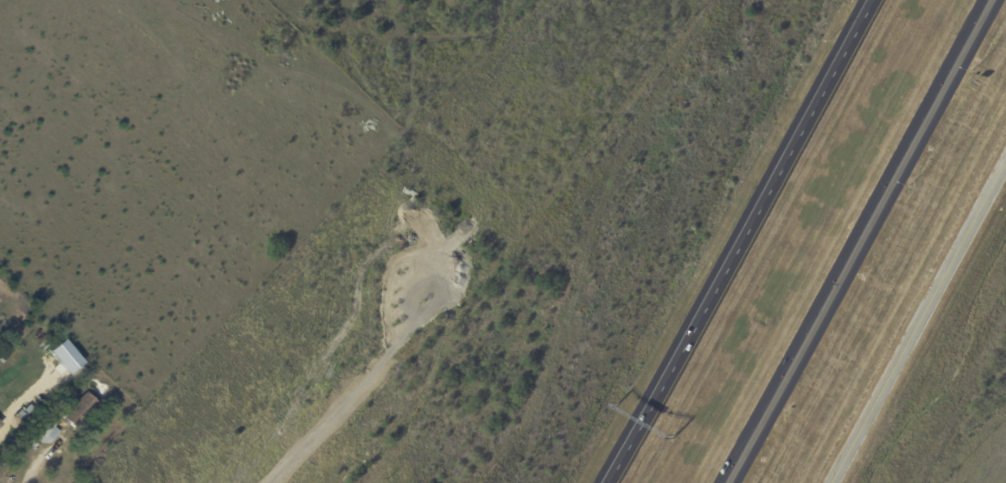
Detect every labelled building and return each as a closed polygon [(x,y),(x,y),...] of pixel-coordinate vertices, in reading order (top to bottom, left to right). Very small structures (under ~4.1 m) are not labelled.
[(100,403),(102,405),(79,430),(72,424),(68,427),(63,422),(65,419),(64,418),(88,392),(100,403)] [(19,430),(10,421),(23,409),(28,413),(24,418),(27,421),(19,430)] [(33,434),(39,427),(40,428),(52,415),(60,423),(57,426),(63,432),(53,443),(44,443),(33,434)] [(0,473),(12,482),(0,482),(0,473)]
